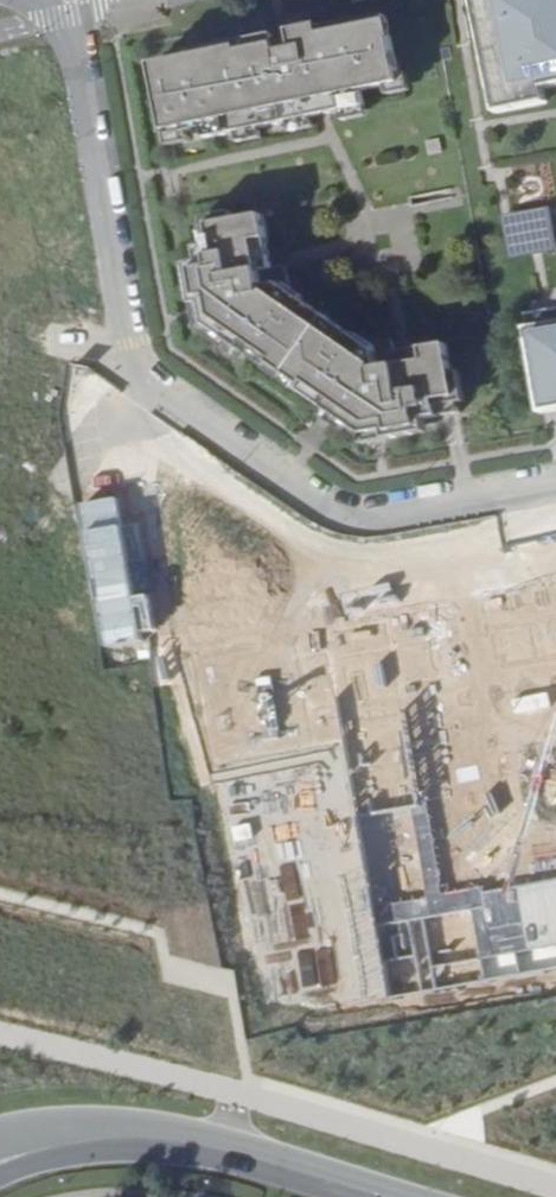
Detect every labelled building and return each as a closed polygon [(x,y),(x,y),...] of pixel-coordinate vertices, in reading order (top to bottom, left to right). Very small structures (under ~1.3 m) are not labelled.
[(497,44),(487,45),(497,105),(544,96),(539,74),(555,70),(555,0),(489,0),(497,44)] [(208,140),(367,107),(364,92),(401,84),(388,17),(322,30),(321,26),(190,53),(191,57),(153,65),(161,103),(164,102),(172,137),(206,130),(208,140)] [(454,374),(449,346),(396,355),(394,341),(368,345),(292,293),(287,267),(274,269),(264,216),(236,222),(234,214),(204,219),(205,227),(195,229),(202,265),(190,267),(197,306),(205,304),(209,327),(366,437),(427,425),(426,421),(462,414),(460,405),(467,403),(462,372),(454,374)] [(506,216),(505,254),(518,255),(519,234),(527,235),(528,217),(506,216)] [(527,316),(542,402),(555,400),(555,312),(527,316)] [(542,402),(543,413),(555,410),(555,400),(542,402)] [(442,892),(387,620),(325,629),(345,750),(210,778),(259,1020),(555,968),(555,876),(442,892)]
